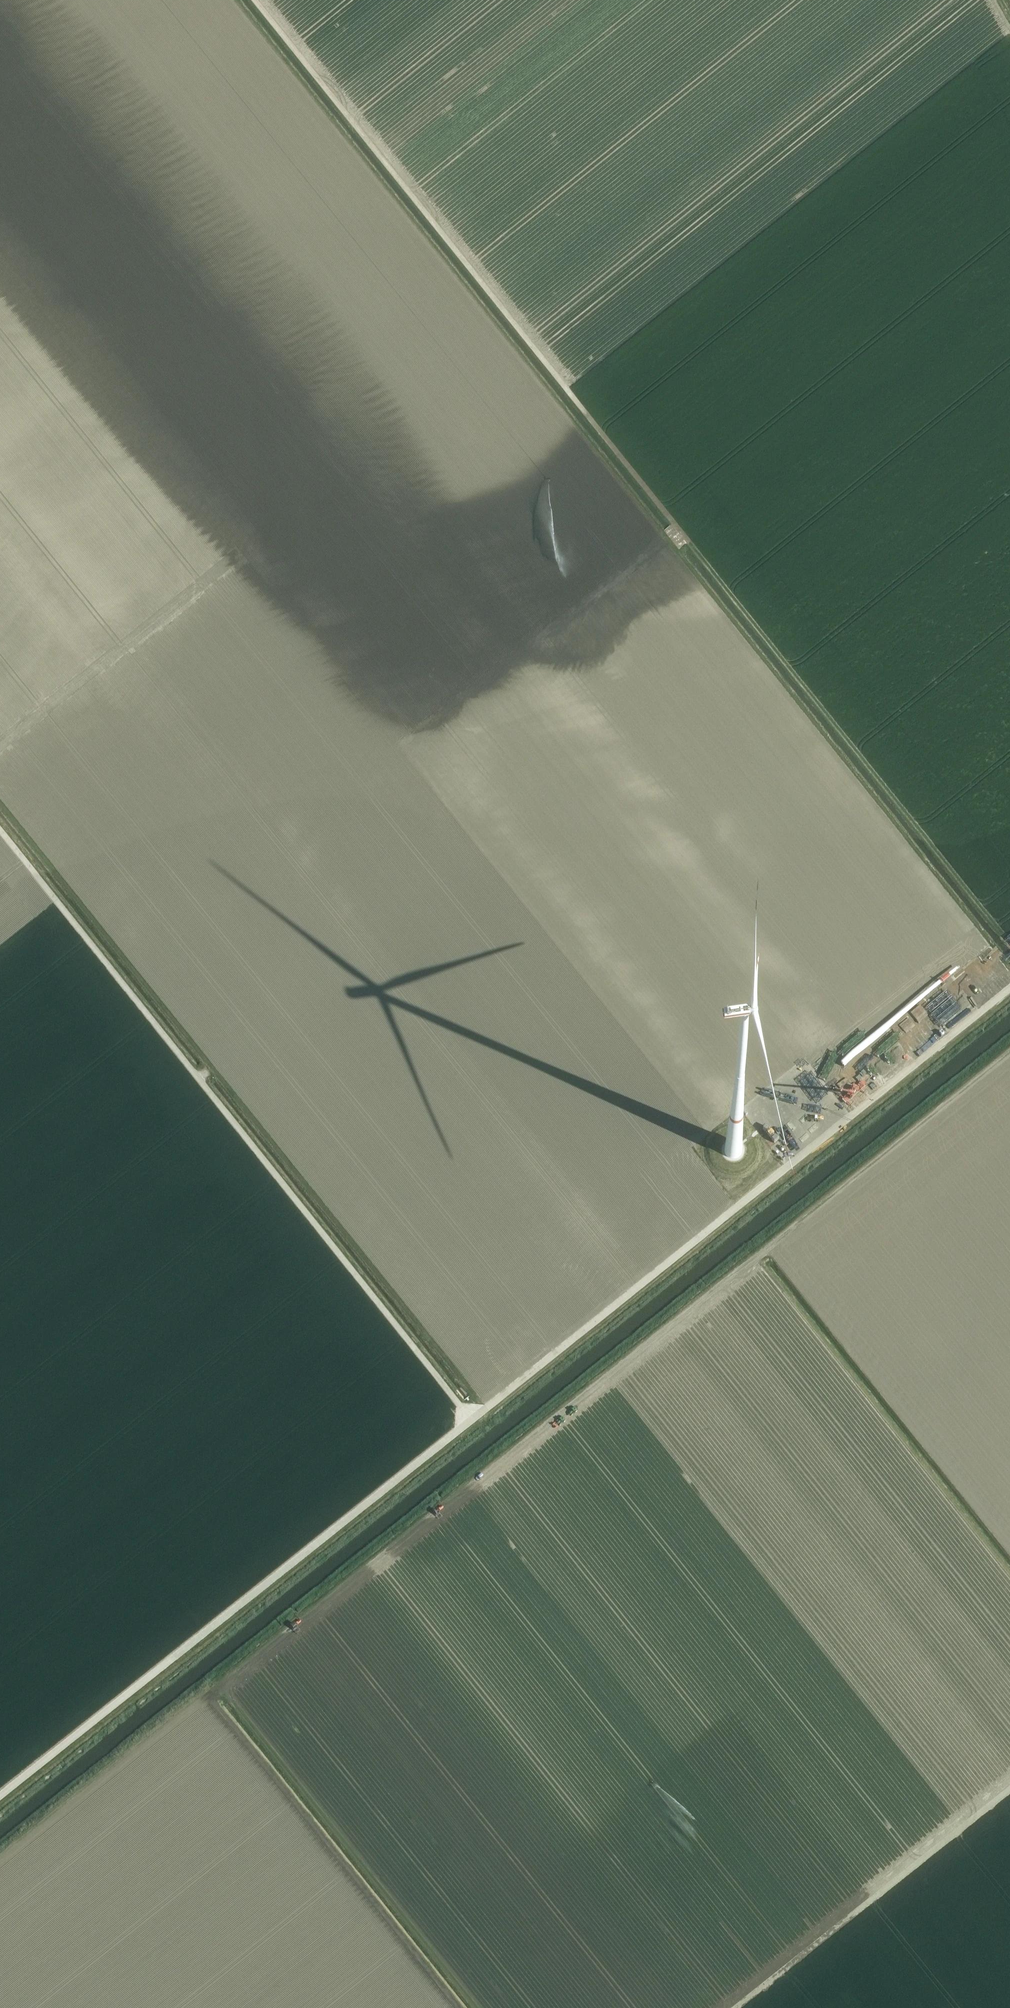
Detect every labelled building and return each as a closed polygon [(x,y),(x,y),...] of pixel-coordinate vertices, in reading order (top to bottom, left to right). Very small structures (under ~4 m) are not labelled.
[(743,1151),(743,1150),(743,1149),(743,1148),(742,1147),(742,1145),(741,1144),(740,1143),(739,1143),(738,1142),(737,1141),(736,1141),(735,1140),(734,1140),(732,1140),(731,1140),(730,1141),(729,1141),(728,1142),(727,1143),(726,1143),(725,1144),(724,1145),(724,1147),(723,1148),(723,1149),(723,1150),(723,1151),(723,1153),(724,1154),(724,1155),(725,1156),(726,1157),(727,1158),(728,1159),(729,1159),(730,1160),(731,1160),(732,1160),(734,1160),(735,1160),(736,1160),(737,1159),(738,1159),(739,1158),(740,1157),(741,1156),(742,1155),(742,1154),(743,1153),(743,1151)]
